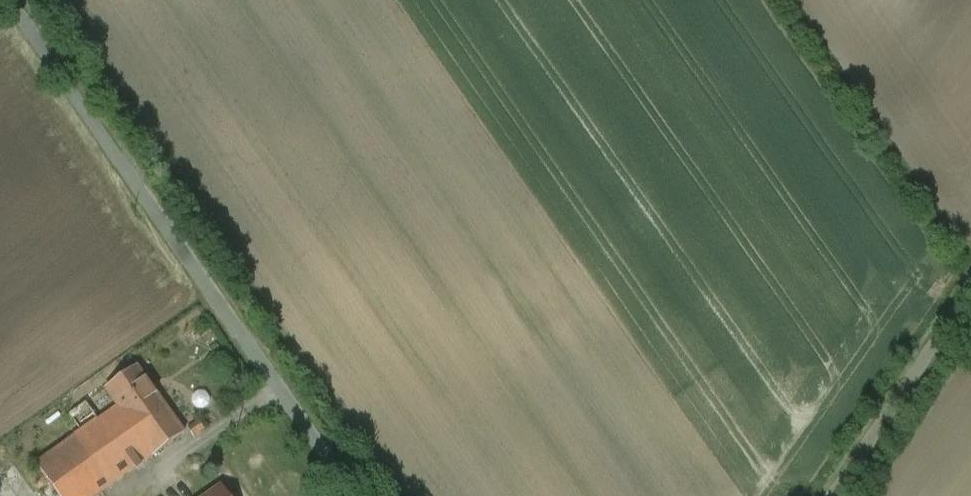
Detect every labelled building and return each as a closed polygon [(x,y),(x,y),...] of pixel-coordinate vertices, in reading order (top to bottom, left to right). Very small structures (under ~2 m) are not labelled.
[(139,350),(101,377),(114,395),(43,444),(79,495),(188,420),(139,350)] [(191,495),(244,495),(226,471),(191,495)]
